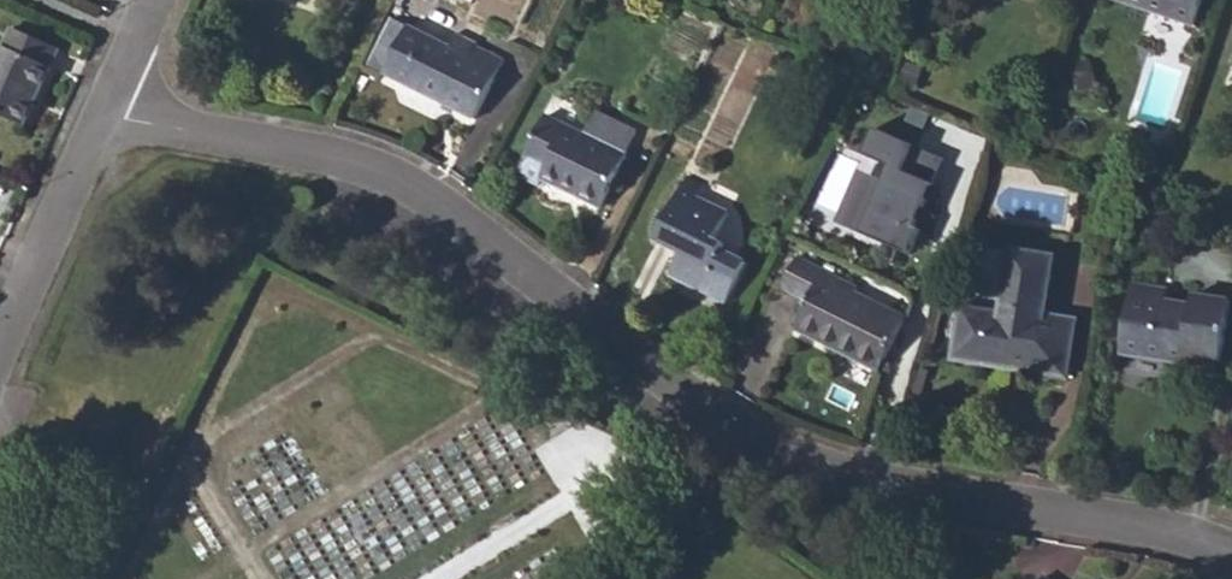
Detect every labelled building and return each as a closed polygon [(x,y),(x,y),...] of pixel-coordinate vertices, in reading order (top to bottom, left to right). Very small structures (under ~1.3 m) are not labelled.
[(1193,24),(1201,0),(1120,0),(1193,24)] [(388,74),(412,27),(393,17),(370,64),(388,74)] [(388,74),(476,119),(505,60),(478,46),(479,42),(459,31),(451,46),(412,27),(388,74)] [(26,126),(60,51),(14,30),(0,60),(0,114),(26,126)] [(902,86),(916,91),(924,67),(909,63),(902,86)] [(525,157),(546,166),(541,178),(601,208),(628,155),(625,154),(636,130),(596,110),(585,133),(554,118),(547,114),(525,157)] [(850,228),(912,255),(923,230),(918,228),(948,159),(877,128),(866,154),(892,166),(886,180),(874,175),(850,228)] [(654,240),(679,254),(669,274),(726,303),(746,263),(723,251),(727,244),(718,239),(731,213),(701,198),(706,188),(685,177),(654,240)] [(1003,367),(1004,359),(1025,362),(1024,370),(1068,377),(1077,320),(1046,314),(1056,257),(1012,249),(1001,314),(962,307),(953,359),(1003,367)] [(781,287),(809,303),(796,329),(880,371),(906,319),(856,292),(858,288),(797,256),(781,287)] [(1121,353),(1182,364),(1182,369),(1197,371),(1199,358),(1221,362),(1230,300),(1194,294),(1192,304),(1167,300),(1169,289),(1133,283),(1121,353)] [(1003,367),(1024,370),(1025,362),(1004,359),(1003,367)]
